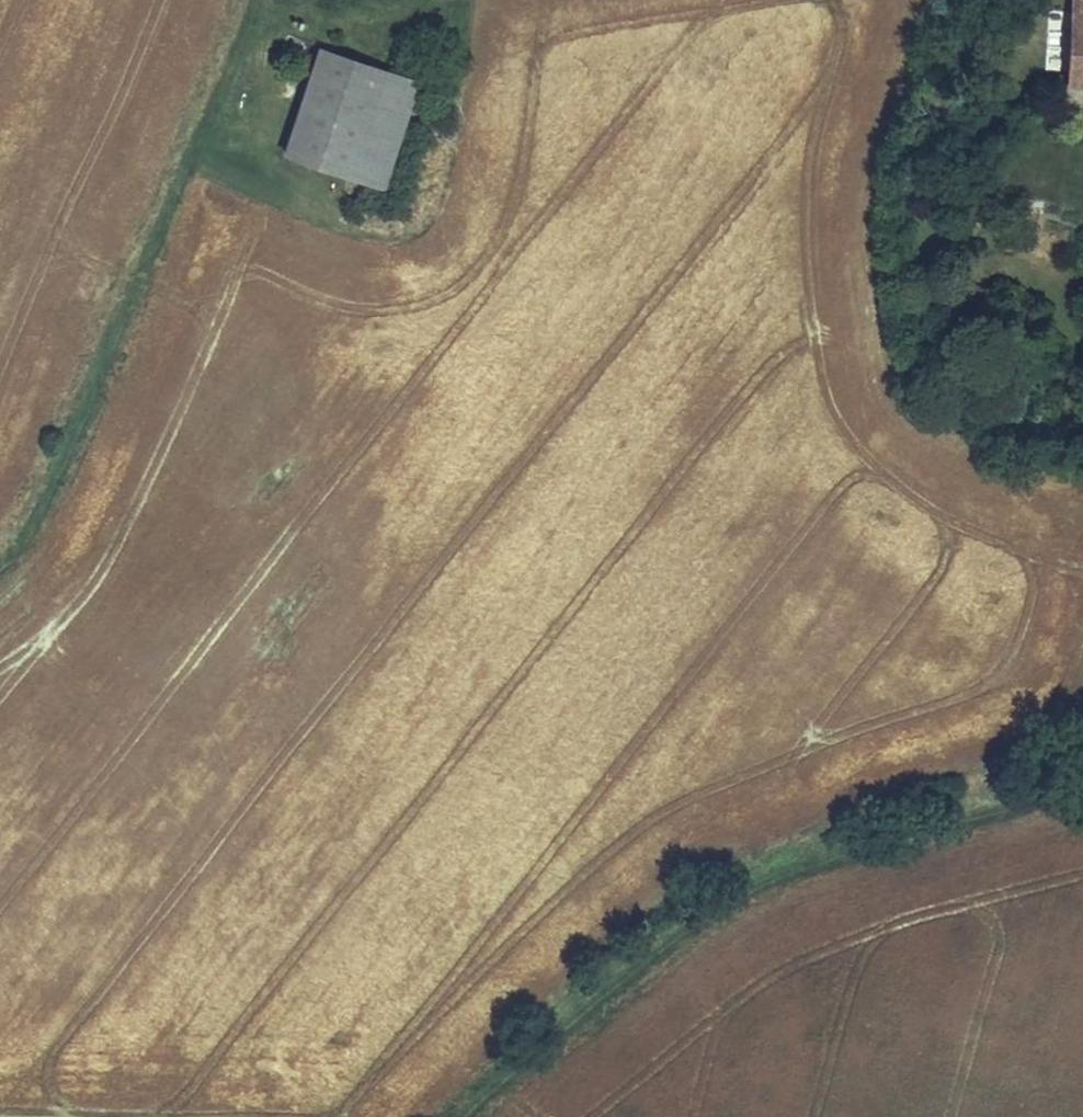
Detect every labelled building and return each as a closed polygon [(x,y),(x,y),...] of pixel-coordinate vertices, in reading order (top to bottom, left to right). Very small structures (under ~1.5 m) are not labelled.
[(1059,63),(1082,67),(1082,0),(1068,0),(1059,63)] [(415,50),(310,40),(299,158),(404,168),(415,50)]
